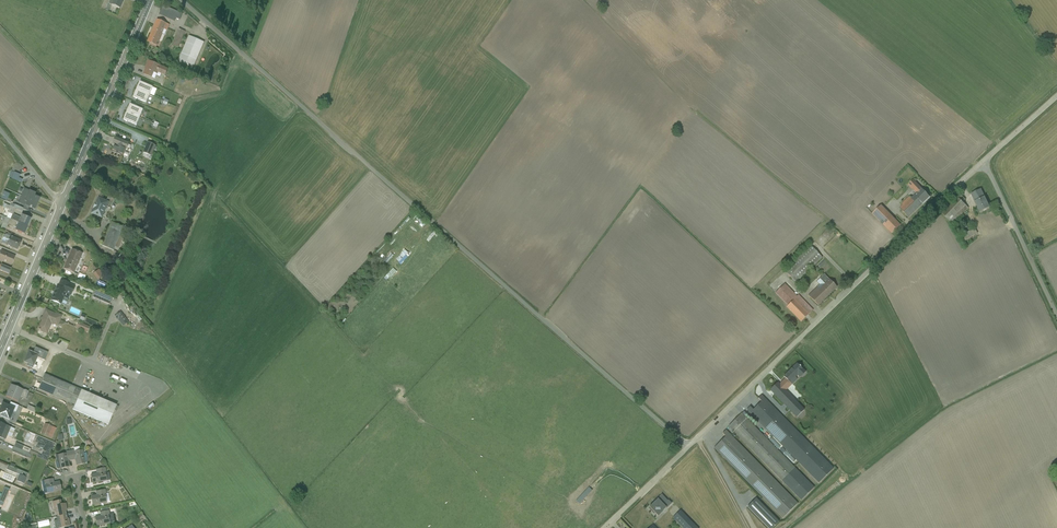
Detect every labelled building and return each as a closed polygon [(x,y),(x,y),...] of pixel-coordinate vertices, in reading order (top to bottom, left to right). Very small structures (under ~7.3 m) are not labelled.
[(120,9),(124,0),(110,0),(108,4),(120,9)] [(166,16),(186,22),(189,12),(169,6),(166,16)] [(168,24),(157,19),(148,42),(159,46),(168,24)] [(186,47),(191,30),(184,28),(179,45),(186,47)] [(195,34),(185,61),(201,67),(211,41),(195,34)] [(166,76),(169,69),(148,60),(142,74),(153,78),(156,71),(166,76)] [(137,90),(150,96),(153,88),(140,83),(137,90)] [(137,90),(133,98),(146,104),(150,96),(137,90)] [(130,105),(127,113),(140,118),(143,111),(130,105)] [(127,113),(124,121),(136,126),(140,118),(127,113)] [(124,157),(130,143),(115,137),(113,143),(115,144),(112,152),(124,157)] [(157,158),(163,144),(154,141),(148,154),(157,158)] [(21,171),(18,179),(28,183),(30,178),(26,177),(27,173),(21,171)] [(907,216),(928,197),(912,179),(907,184),(915,193),(910,198),(908,196),(900,203),(902,205),(899,208),(907,216)] [(18,203),(35,210),(40,198),(34,196),(35,194),(24,188),(18,203)] [(978,211),(988,207),(980,188),(970,193),(978,211)] [(13,200),(16,191),(10,190),(7,199),(13,200)] [(91,215),(103,219),(108,207),(111,209),(115,199),(109,196),(107,202),(99,198),(91,215)] [(959,222),(962,218),(961,217),(973,203),(969,199),(953,216),(959,222)] [(888,203),(878,213),(898,234),(908,224),(888,203)] [(12,214),(10,220),(28,228),(32,220),(22,215),(21,218),(12,214)] [(15,230),(25,235),(28,228),(10,220),(8,225),(16,228),(15,230)] [(117,221),(109,245),(124,249),(131,225),(117,221)] [(971,241),(976,238),(976,237),(984,232),(982,228),(968,235),(971,241)] [(441,230),(432,239),(434,242),(444,233),(441,230)] [(0,243),(17,250),(21,241),(4,234),(0,243)] [(813,241),(791,270),(805,281),(827,252),(813,241)] [(74,274),(83,254),(72,249),(63,269),(74,274)] [(394,249),(385,256),(391,263),(400,255),(394,249)] [(406,264),(416,255),(411,250),(401,259),(406,264)] [(11,266),(15,257),(1,252),(0,253),(0,261),(11,266)] [(9,275),(11,269),(0,265),(0,271),(9,275)] [(399,267),(389,278),(393,282),(403,271),(399,267)] [(99,273),(104,279),(110,274),(104,269),(99,273)] [(807,295),(817,305),(836,287),(823,274),(816,281),(819,284),(807,295)] [(71,296),(75,288),(58,280),(50,299),(61,305),(66,294),(71,296)] [(792,306),(806,321),(819,310),(815,305),(814,306),(802,291),(800,292),(792,282),(781,292),(793,305),(792,306)] [(101,289),(98,297),(116,304),(119,296),(101,289)] [(58,326),(62,316),(45,309),(36,330),(47,335),(52,324),(58,326)] [(130,325),(134,321),(124,312),(121,316),(130,325)] [(82,327),(93,332),(96,327),(84,322),(82,327)] [(32,366),(33,367),(36,359),(44,362),(47,356),(38,352),(37,355),(29,352),(24,362),(28,363),(27,365),(32,367),(32,366)] [(806,372),(797,363),(770,390),(797,417),(804,410),(785,391),(789,387),(806,372)] [(44,374),(38,389),(74,405),(72,409),(108,425),(116,405),(81,390),(44,374)] [(6,396),(18,401),(24,389),(11,384),(6,396)] [(833,468),(762,395),(746,409),(818,483),(833,468)] [(10,420),(15,407),(2,402),(0,408),(0,416),(10,420)] [(814,487),(742,413),(729,426),(801,500),(814,487)] [(5,440),(11,426),(0,422),(0,437),(5,440)] [(51,434),(58,437),(62,427),(55,424),(51,434)] [(797,504),(726,430),(723,433),(726,436),(714,448),(782,519),(797,504)] [(39,443),(41,434),(32,432),(29,440),(39,443)] [(69,446),(72,445),(71,441),(74,440),(71,433),(64,435),(69,446)] [(21,442),(18,451),(34,456),(37,447),(21,442)] [(42,456),(52,460),(55,453),(45,449),(42,456)] [(76,465),(85,463),(83,449),(74,451),(74,449),(70,450),(72,459),(75,459),(76,465)] [(72,459),(70,450),(65,451),(65,453),(56,454),(58,468),(69,466),(68,460),(72,459)] [(23,475),(21,481),(30,484),(34,473),(27,470),(28,470),(14,464),(11,470),(23,475)] [(93,483),(108,480),(105,467),(95,469),(96,472),(91,474),(93,483)] [(9,472),(9,471),(6,470),(3,476),(18,482),(20,477),(9,472)] [(44,493),(61,490),(60,481),(54,482),(53,478),(42,480),(44,493)] [(580,503),(592,490),(589,487),(577,500),(580,503)] [(92,505),(108,502),(106,489),(95,491),(96,494),(90,495),(92,505)] [(658,516),(671,503),(662,494),(647,508),(653,515),(655,513),(658,516)] [(52,501),(55,517),(67,514),(66,510),(67,510),(66,502),(62,503),(61,499),(52,501)] [(756,499),(747,507),(767,527),(773,527),(779,522),(756,499)] [(97,526),(111,523),(109,510),(99,512),(100,515),(95,516),(97,526)] [(680,510),(672,518),(682,527),(697,527),(680,510)] [(58,527),(71,525),(69,517),(67,518),(67,514),(55,517),(58,527)] [(632,526),(627,519),(622,522),(626,527),(629,527),(632,526)]
